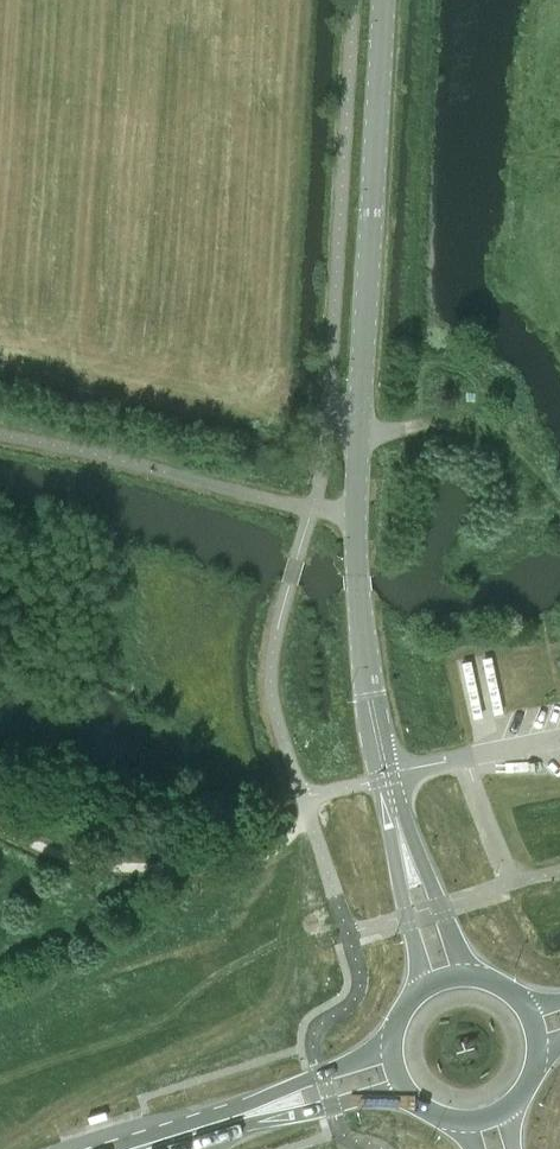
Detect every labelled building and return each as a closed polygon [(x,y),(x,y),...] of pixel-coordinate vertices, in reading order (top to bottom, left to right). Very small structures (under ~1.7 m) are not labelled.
[(491,656),(480,658),(492,715),(503,713),(491,656)] [(470,659),(460,662),(472,718),(482,716),(470,659)]
